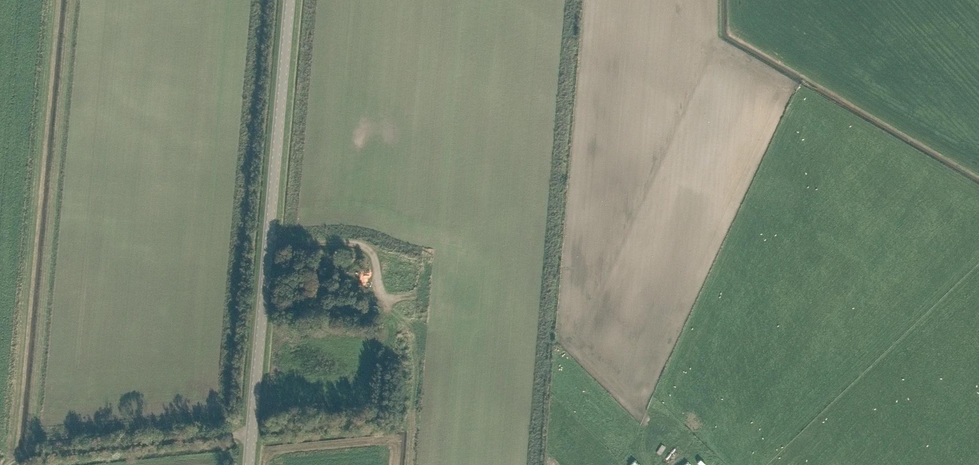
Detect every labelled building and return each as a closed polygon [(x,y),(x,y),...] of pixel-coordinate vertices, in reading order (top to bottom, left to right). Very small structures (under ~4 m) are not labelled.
[(432,263),(420,264),(421,281),(433,280),(432,263)]
